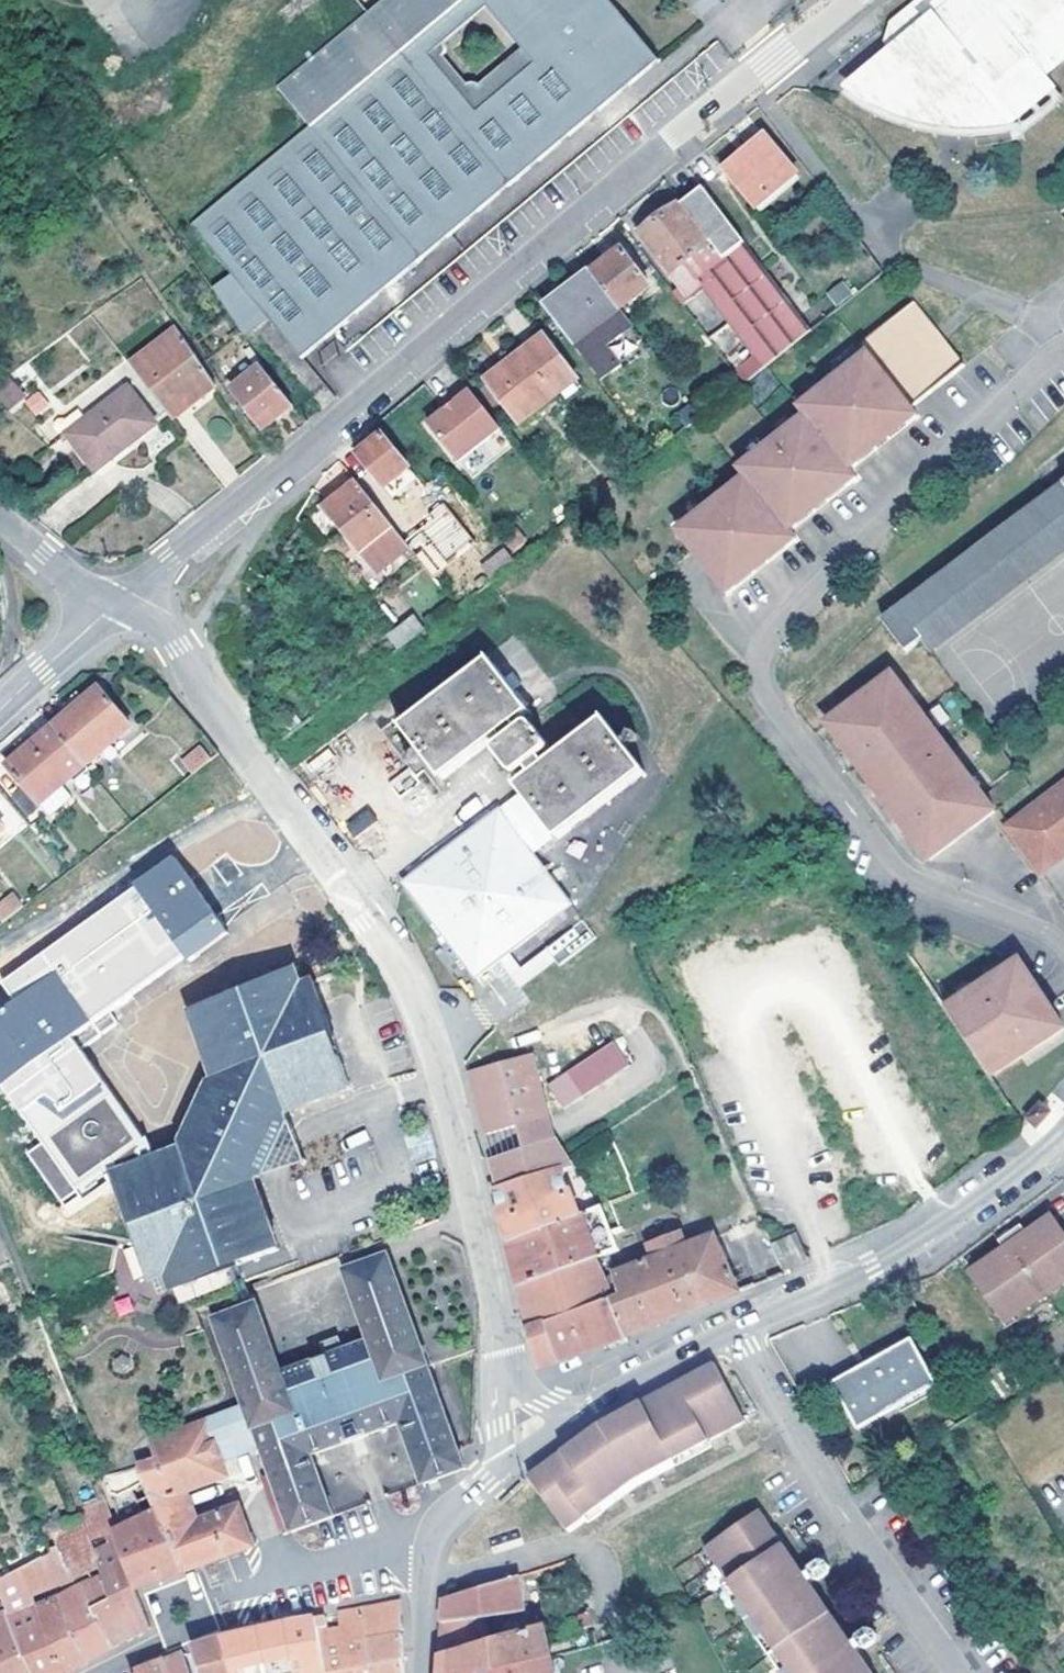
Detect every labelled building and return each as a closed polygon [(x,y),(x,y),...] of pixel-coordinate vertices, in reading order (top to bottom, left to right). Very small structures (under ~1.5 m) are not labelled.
[(247,333),(269,316),(303,357),(333,332),(663,57),(617,0),(378,0),(278,82),(311,121),(191,219),(232,272),(214,286),(247,333)] [(856,76),(877,103),(887,95),(897,107),(906,101),(915,113),(937,96),(958,123),(972,112),(980,123),(1010,100),(1017,112),(1046,87),(1038,77),(1063,56),(1063,0),(913,0),(894,16),(908,33),(891,48),(856,76)] [(882,36),(891,48),(908,33),(894,16),(891,19),(882,36)] [(771,134),(727,170),(758,206),(801,173),(771,134)] [(699,278),(748,241),(706,187),(706,186),(644,233),(673,272),(677,272),(685,285),(677,292),(688,305),(707,288),(699,278)] [(815,329),(748,241),(699,278),(707,288),(688,305),(691,309),(746,381),(793,346),(815,329)] [(595,271),(623,308),(653,284),(624,248),(595,271)] [(637,327),(623,308),(595,271),(550,307),(578,342),(606,380),(625,365),(611,346),(637,327)] [(842,280),(827,292),(837,305),(852,293),(842,280)] [(680,530),(728,592),(797,537),(792,530),(860,475),(854,469),(920,415),(913,406),(967,364),(940,331),(916,301),(862,343),(870,352),(803,405),(810,413),(743,466),(749,475),(680,530)] [(132,360),(169,410),(198,388),(205,395),(220,382),(185,333),(179,324),(132,360)] [(525,421),(555,399),(561,395),(565,399),(584,385),(547,335),(491,379),(517,411),(525,421)] [(269,427),(296,405),(262,367),(235,390),(269,427)] [(13,410),(34,394),(20,375),(0,390),(0,394),(13,410)] [(432,421),(461,459),(504,426),(501,423),(470,382),(455,394),(459,399),(448,408),(432,421)] [(122,463),(117,457),(144,434),(159,422),(128,385),(70,432),(106,474),(122,463)] [(169,410),(176,418),(205,395),(198,388),(169,410)] [(459,399),(455,394),(444,402),(448,408),(459,399)] [(692,424),(706,414),(695,401),(681,411),(692,424)] [(144,434),(117,457),(122,463),(149,442),(144,434)] [(387,485),(411,466),(385,434),(362,453),(387,485)] [(1037,469),(1056,494),(886,621),(909,650),(924,639),(934,651),(937,650),(935,646),(1063,551),(1063,449),(1037,469)] [(417,474),(396,490),(401,497),(422,480),(417,474)] [(384,567),(412,545),(384,510),(378,503),(359,481),(328,507),(365,555),(371,551),(384,567)] [(378,503),(384,510),(401,497),(396,490),(378,503)] [(499,544),(483,556),(490,566),(507,553),(499,544)] [(520,559),(512,549),(507,553),(490,566),(460,590),(467,601),(520,559)] [(379,571),(384,567),(371,551),(365,555),(379,571)] [(413,614),(385,634),(397,650),(425,630),(413,614)] [(932,860),(998,812),(893,674),(829,721),(932,860)] [(87,765),(133,727),(101,688),(55,728),(54,729),(9,767),(41,805),(87,765)] [(187,763),(195,774),(213,760),(205,750),(187,763)] [(1045,873),(1063,859),(1063,785),(1009,827),(1045,873)] [(367,806),(344,823),(353,835),(376,818),(367,806)] [(576,904),(499,807),(406,882),(481,978),(576,904)] [(21,910),(24,908),(13,895),(0,906),(0,916),(5,922),(21,910)] [(586,919),(550,947),(564,965),(600,936),(586,919)] [(949,1010),(993,1079),(1063,1032),(1063,1028),(1021,962),(949,1010)] [(118,1176),(159,1282),(174,1277),(181,1293),(233,1272),(247,1310),(258,1305),(244,1269),(283,1253),(257,1184),(271,1178),(291,1129),(286,1115),(334,1097),(352,1089),(340,1053),(313,984),(302,989),(296,971),(191,1011),(216,1083),(210,1086),(185,1145),(187,1150),(118,1176)] [(615,1039),(546,1083),(562,1108),(631,1063),(615,1039)] [(535,1053),(474,1069),(492,1133),(553,1116),(535,1053)] [(1042,1105),(1029,1120),(1039,1130),(1041,1129),(1049,1120),(1054,1114),(1042,1105)] [(305,1166),(291,1129),(271,1178),(305,1166)] [(563,1169),(565,1174),(578,1169),(570,1157),(561,1139),(498,1161),(506,1188),(551,1174),(563,1169)] [(506,1188),(497,1192),(501,1206),(510,1241),(582,1215),(565,1174),(563,1169),(551,1174),(506,1188)] [(621,1218),(627,1231),(651,1222),(638,1192),(614,1203),(621,1218)] [(601,1259),(623,1251),(623,1250),(616,1235),(611,1223),(605,1208),(582,1215),(510,1241),(515,1257),(523,1287),(601,1259)] [(1057,1217),(1034,1232),(1029,1223),(1006,1240),(1012,1249),(990,1263),(978,1272),(987,1286),(1002,1308),(1011,1321),(1024,1312),(1063,1285),(1063,1228),(1057,1217)] [(611,1223),(616,1235),(627,1231),(621,1218),(611,1223)] [(627,1231),(616,1235),(623,1250),(633,1246),(628,1236),(627,1231)] [(623,1296),(615,1300),(628,1337),(689,1314),(692,1313),(750,1291),(743,1278),(737,1280),(718,1237),(618,1277),(623,1296)] [(801,1237),(777,1247),(789,1271),(813,1261),(801,1237)] [(258,1305),(247,1310),(217,1321),(249,1407),(154,1443),(159,1460),(141,1467),(148,1483),(154,1496),(161,1510),(190,1572),(257,1547),(240,1507),(201,1520),(189,1493),(231,1476),(224,1461),(219,1445),(257,1431),(264,1448),(296,1532),(317,1525),(339,1517),(316,1455),(404,1422),(427,1485),(470,1469),(462,1448),(433,1367),(397,1269),(391,1256),(350,1271),(373,1338),(342,1349),(328,1354),(288,1368),(264,1303),(258,1305)] [(615,1300),(601,1259),(523,1287),(528,1306),(530,1313),(534,1331),(615,1300)] [(981,1291),(987,1286),(978,1272),(990,1263),(987,1259),(968,1273),(981,1291)] [(166,1298),(181,1293),(174,1277),(159,1282),(166,1298)] [(628,1337),(615,1300),(534,1331),(537,1346),(544,1371),(597,1349),(628,1337)] [(1011,1321),(1002,1308),(996,1312),(1010,1331),(1029,1318),(1024,1312),(1011,1321)] [(833,1384),(859,1430),(940,1384),(915,1338),(833,1384)] [(553,1453),(537,1468),(581,1515),(590,1506),(631,1468),(694,1442),(707,1437),(747,1421),(722,1358),(704,1366),(633,1394),(602,1406),(588,1420),(564,1443),(553,1453)] [(711,1446),(707,1437),(694,1442),(631,1468),(637,1475),(711,1446)] [(148,1483),(141,1467),(106,1477),(114,1495),(133,1488),(148,1483)] [(637,1475),(631,1468),(590,1506),(598,1512),(637,1475)] [(140,1502),(154,1496),(148,1483),(133,1488),(140,1502)] [(105,1607),(123,1646),(139,1637),(152,1631),(138,1591),(115,1532),(121,1530),(108,1500),(81,1511),(85,1519),(89,1530),(105,1568),(108,1577),(118,1600),(105,1607)] [(881,1669),(874,1654),(869,1646),(833,1582),(829,1574),(813,1546),(790,1503),(732,1536),(741,1552),(752,1571),(767,1598),(791,1644),(808,1672),(883,1672),(881,1669)] [(115,1532),(138,1591),(162,1583),(190,1572),(161,1510),(121,1530),(115,1532)] [(75,1581),(79,1580),(105,1568),(89,1530),(85,1519),(60,1528),(54,1531),(62,1550),(75,1581)] [(62,1550),(55,1554),(44,1559),(59,1589),(75,1581),(62,1550)] [(744,1577),(752,1571),(741,1552),(733,1557),(744,1577)] [(39,1672),(68,1672),(41,1611),(36,1599),(59,1589),(44,1559),(12,1576),(2,1582),(0,1583),(0,1592),(2,1595),(9,1611),(39,1672)] [(846,1561),(835,1568),(834,1571),(839,1578),(844,1579),(851,1572),(854,1569),(852,1563),(846,1561)] [(784,1650),(791,1644),(767,1598),(752,1571),(744,1577),(784,1650)] [(834,1571),(829,1574),(833,1582),(839,1578),(834,1571)] [(67,1619),(91,1664),(102,1658),(123,1646),(105,1607),(118,1600),(108,1577),(90,1586),(97,1602),(67,1619)] [(467,1650),(491,1642),(487,1619),(526,1613),(520,1578),(472,1594),(448,1601),(448,1615),(445,1656),(467,1650)] [(41,1611),(68,1672),(74,1672),(76,1672),(91,1664),(67,1619),(97,1602),(90,1586),(84,1590),(41,1611)] [(1,1672),(39,1672),(9,1611),(2,1595),(0,1592),(0,1671),(1,1672)] [(405,1625),(403,1607),(355,1614),(342,1616),(345,1638),(326,1641),(333,1672),(408,1672),(405,1625)] [(550,1639),(596,1626),(592,1610),(546,1625),(550,1639)] [(326,1641),(324,1631),(330,1629),(328,1618),(305,1621),(291,1623),(301,1670),(302,1672),(333,1672),(326,1641)] [(291,1623),(273,1628),(235,1638),(225,1641),(235,1672),(302,1672),(301,1670),(291,1623)] [(519,1667),(555,1657),(550,1639),(546,1625),(510,1636),(519,1667)] [(519,1667),(510,1636),(491,1642),(467,1650),(445,1656),(444,1670),(444,1672),(497,1672),(519,1667)] [(225,1641),(209,1645),(198,1648),(205,1672),(235,1672),(225,1641)] [(874,1642),(869,1646),(874,1654),(879,1650),(874,1642)] [(791,1644),(784,1650),(796,1672),(808,1672),(791,1644)] [(188,1653),(179,1657),(169,1662),(172,1672),(194,1672),(188,1653)] [(555,1657),(519,1667),(497,1672),(559,1672),(555,1657)] [(169,1662),(167,1664),(149,1670),(141,1672),(172,1672),(169,1662)]
